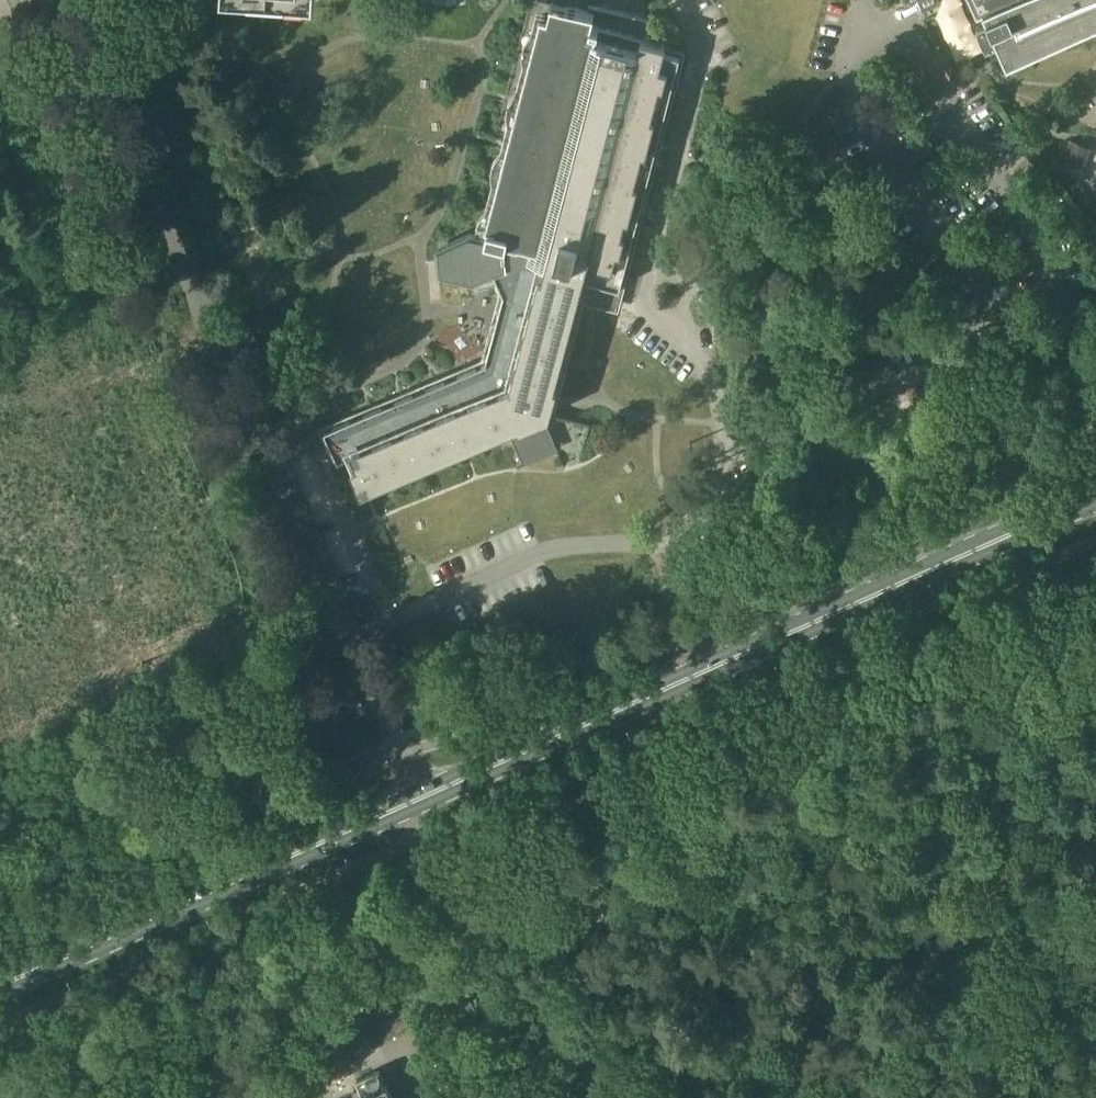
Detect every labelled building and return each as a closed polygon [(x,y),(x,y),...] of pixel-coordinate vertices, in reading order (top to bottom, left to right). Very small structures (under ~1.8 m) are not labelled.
[(924,10),(942,2),(941,0),(919,0),(924,10)] [(978,13),(984,12),(985,11),(988,17),(978,22),(978,26),(979,28),(982,35),(982,36),(987,44),(988,46),(998,41),(1008,63),(1095,23),(1095,0),(972,0),(978,13)] [(487,361),(325,429),(339,461),(349,457),(358,479),(361,478),(364,477),(370,490),(371,492),(511,432),(513,437),(524,462),(557,449),(559,448),(548,422),(546,418),(550,416),(551,414),(551,412),(556,394),(585,286),(586,282),(587,279),(594,281),(595,279),(609,282),(614,267),(625,270),(681,54),(665,49),(667,43),(653,40),(648,39),(652,21),(645,19),(597,6),(595,13),(585,10),(567,6),(563,20),(549,16),(541,14),(486,225),(488,226),(486,234),(471,229),(437,246),(439,272),(476,281),(496,272),(498,275),(505,292),(504,295),(491,346),(487,361)] [(1084,168),(1091,148),(1092,147),(1069,138),(1067,143),(1061,141),(1058,149),(1064,151),(1061,160),(1084,168)] [(734,251),(740,263),(750,259),(744,247),(734,251)] [(353,1097),(394,1097),(388,1083),(387,1083),(381,1068),(358,1078),(362,1087),(354,1091),(356,1097),(353,1097)]
